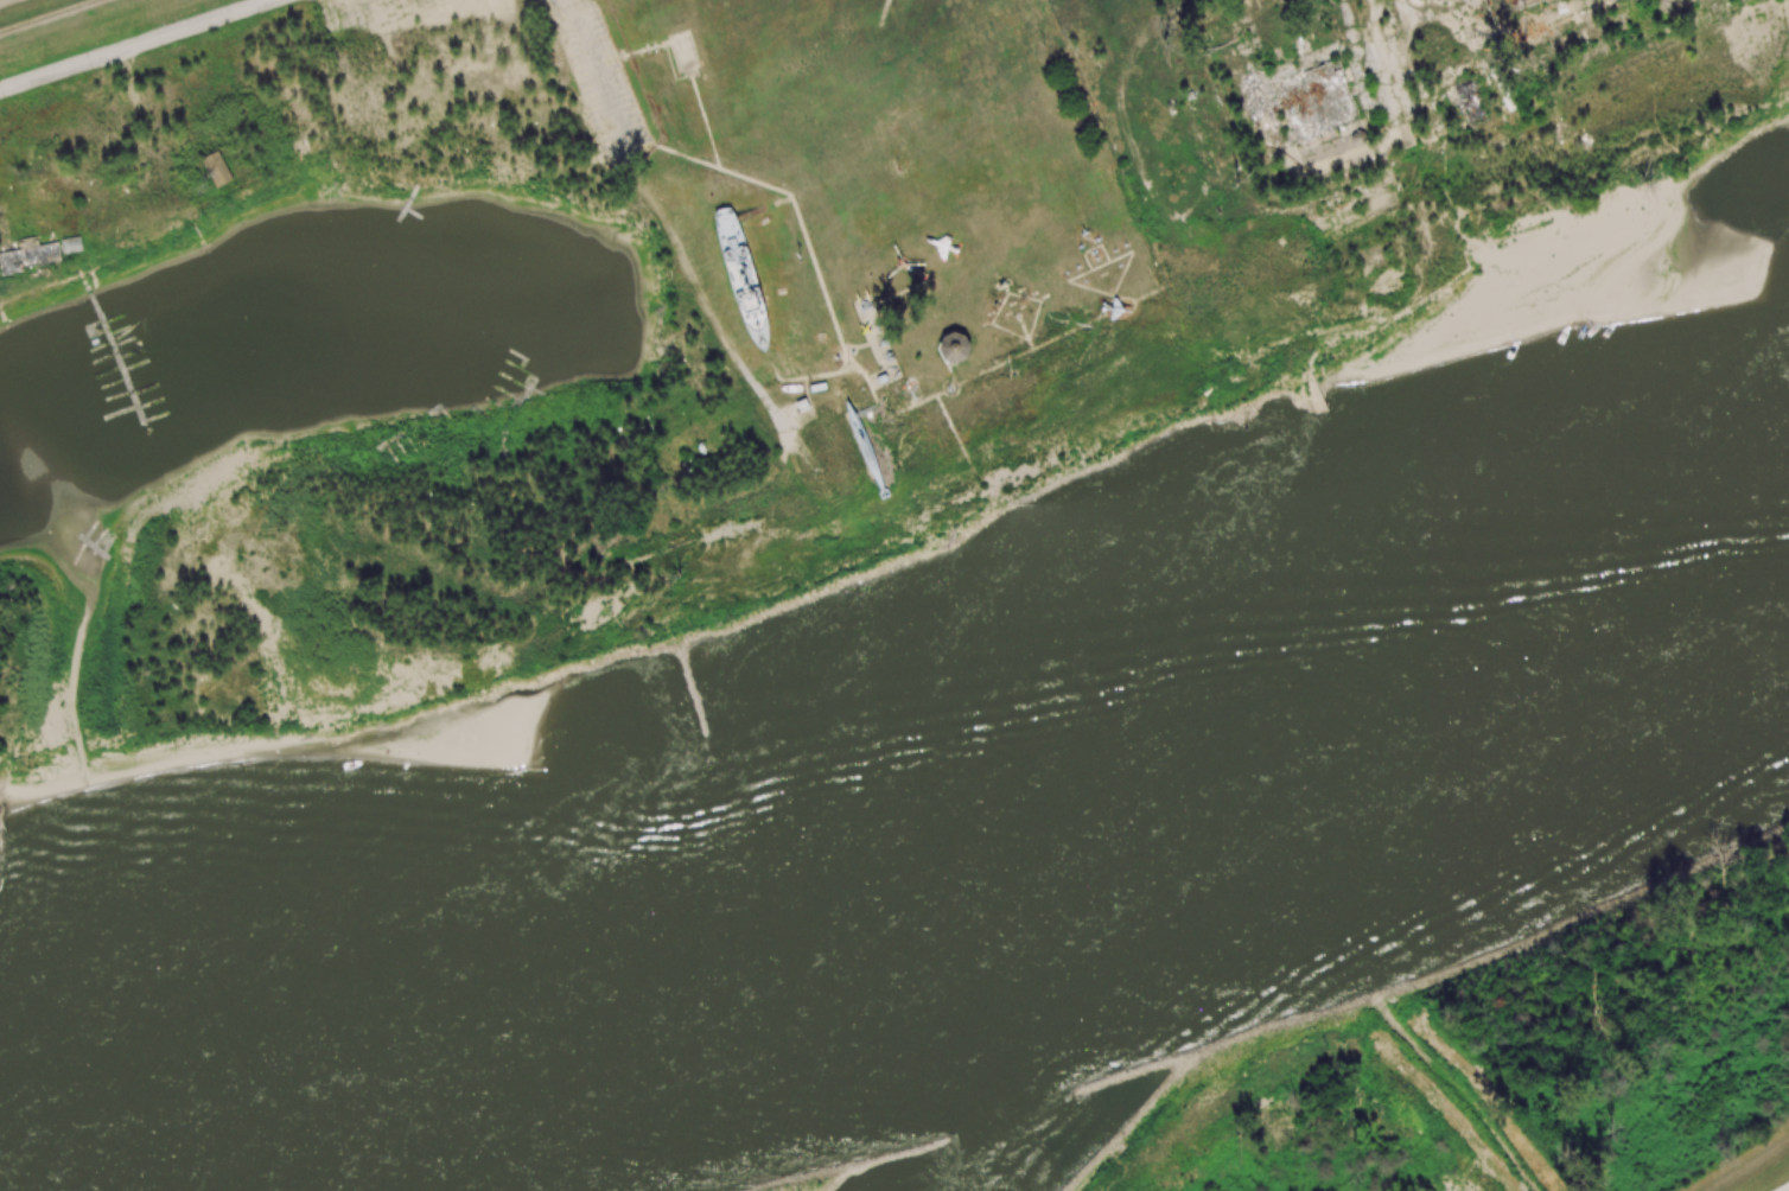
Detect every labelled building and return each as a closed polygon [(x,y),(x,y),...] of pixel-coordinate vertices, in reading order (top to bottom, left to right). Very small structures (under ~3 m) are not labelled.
[(690,26),(666,33),(668,42),(679,74),(690,70),(703,66),(690,26)] [(1273,79),(1292,143),(1361,123),(1354,97),(1352,97),(1341,59),(1273,79)] [(1466,123),(1485,116),(1471,80),(1453,87),(1466,123)] [(231,181),(219,151),(202,157),(213,188),(231,181)] [(57,240),(0,252),(0,276),(0,278),(25,273),(24,267),(41,263),(40,258),(60,254),(57,240)] [(960,331),(949,336),(943,348),(950,358),(962,363),(972,357),(976,348),(972,336),(960,331)]
